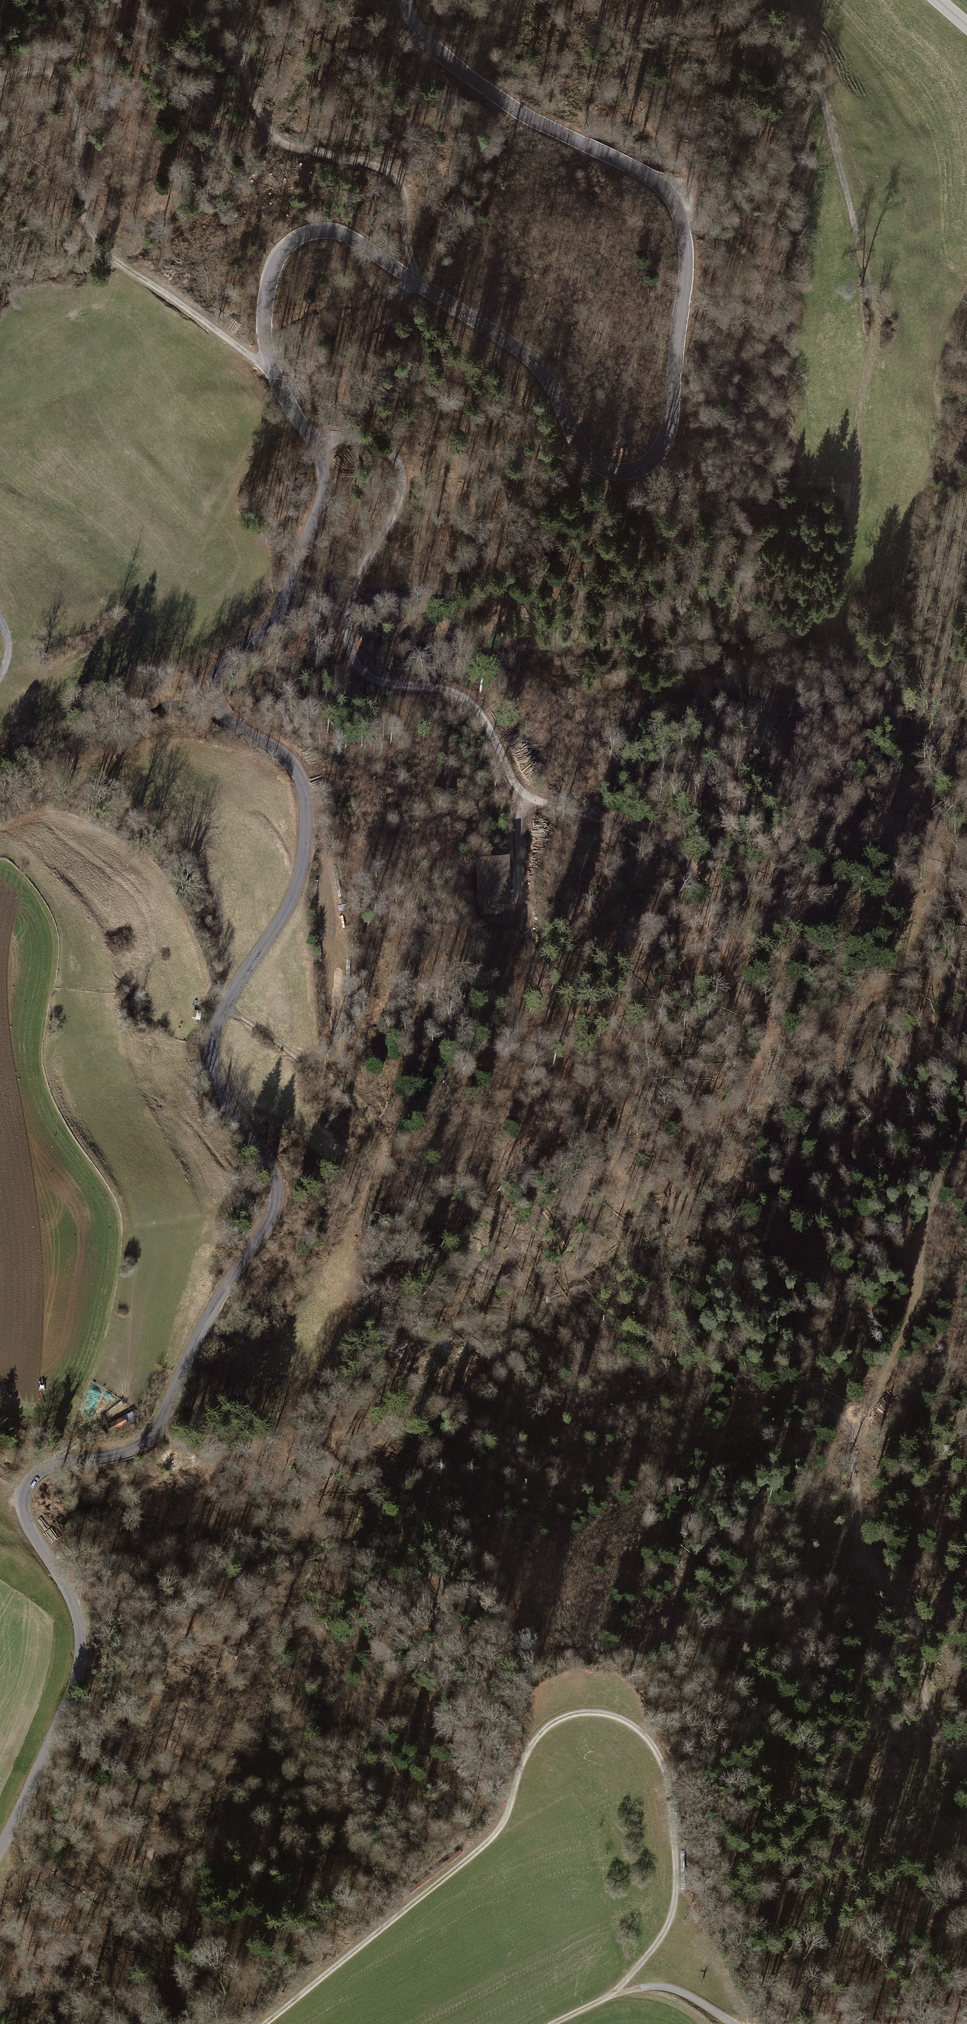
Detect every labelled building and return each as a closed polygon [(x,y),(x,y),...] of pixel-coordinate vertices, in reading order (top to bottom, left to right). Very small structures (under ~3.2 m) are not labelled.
[(503,863),(483,864),(484,901),(504,901),(503,863)]
